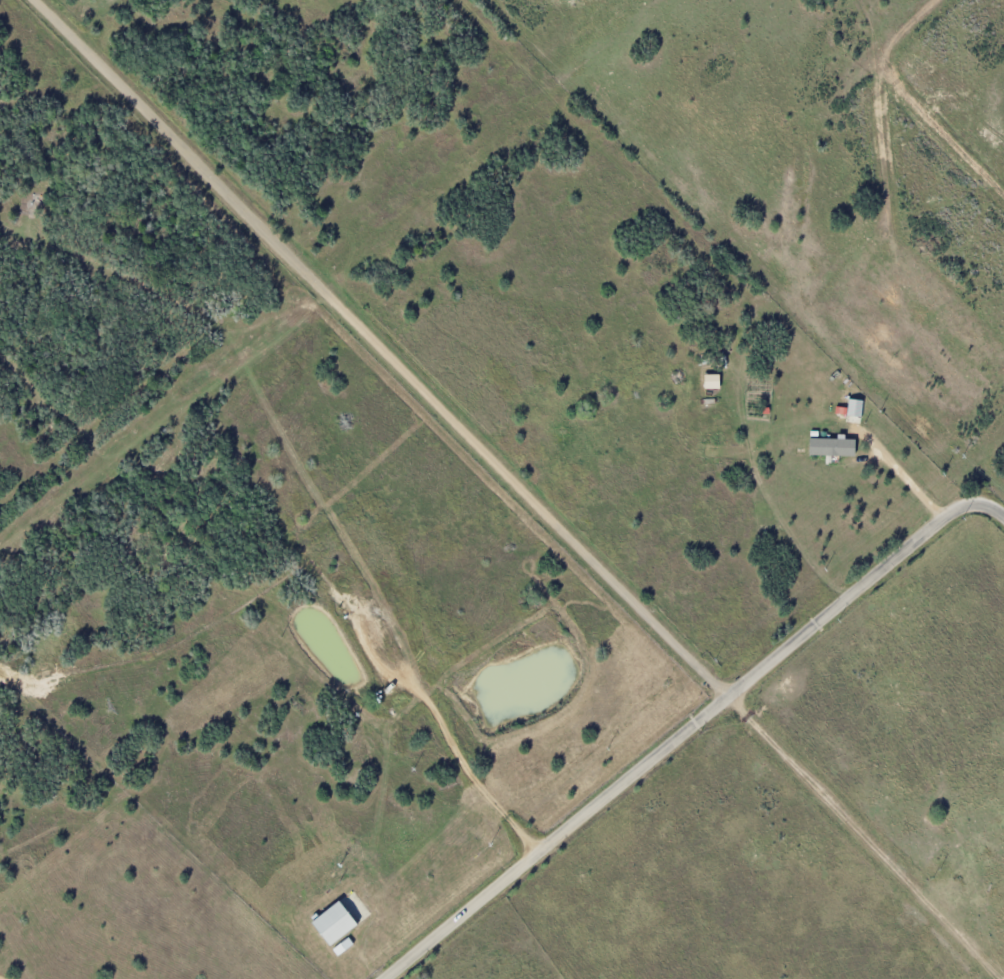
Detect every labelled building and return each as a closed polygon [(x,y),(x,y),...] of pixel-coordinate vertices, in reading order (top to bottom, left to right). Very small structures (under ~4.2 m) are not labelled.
[(706,389),(721,389),(721,375),(706,375),(706,389)] [(863,415),(864,400),(851,399),(850,408),(839,407),(839,414),(863,415)] [(810,454),(858,455),(859,439),(847,439),(847,435),(840,435),(839,438),(811,438),(810,454)] [(315,920),(331,945),(360,927),(345,902),(315,920)] [(355,944),(350,937),(334,949),(339,956),(355,944)]
